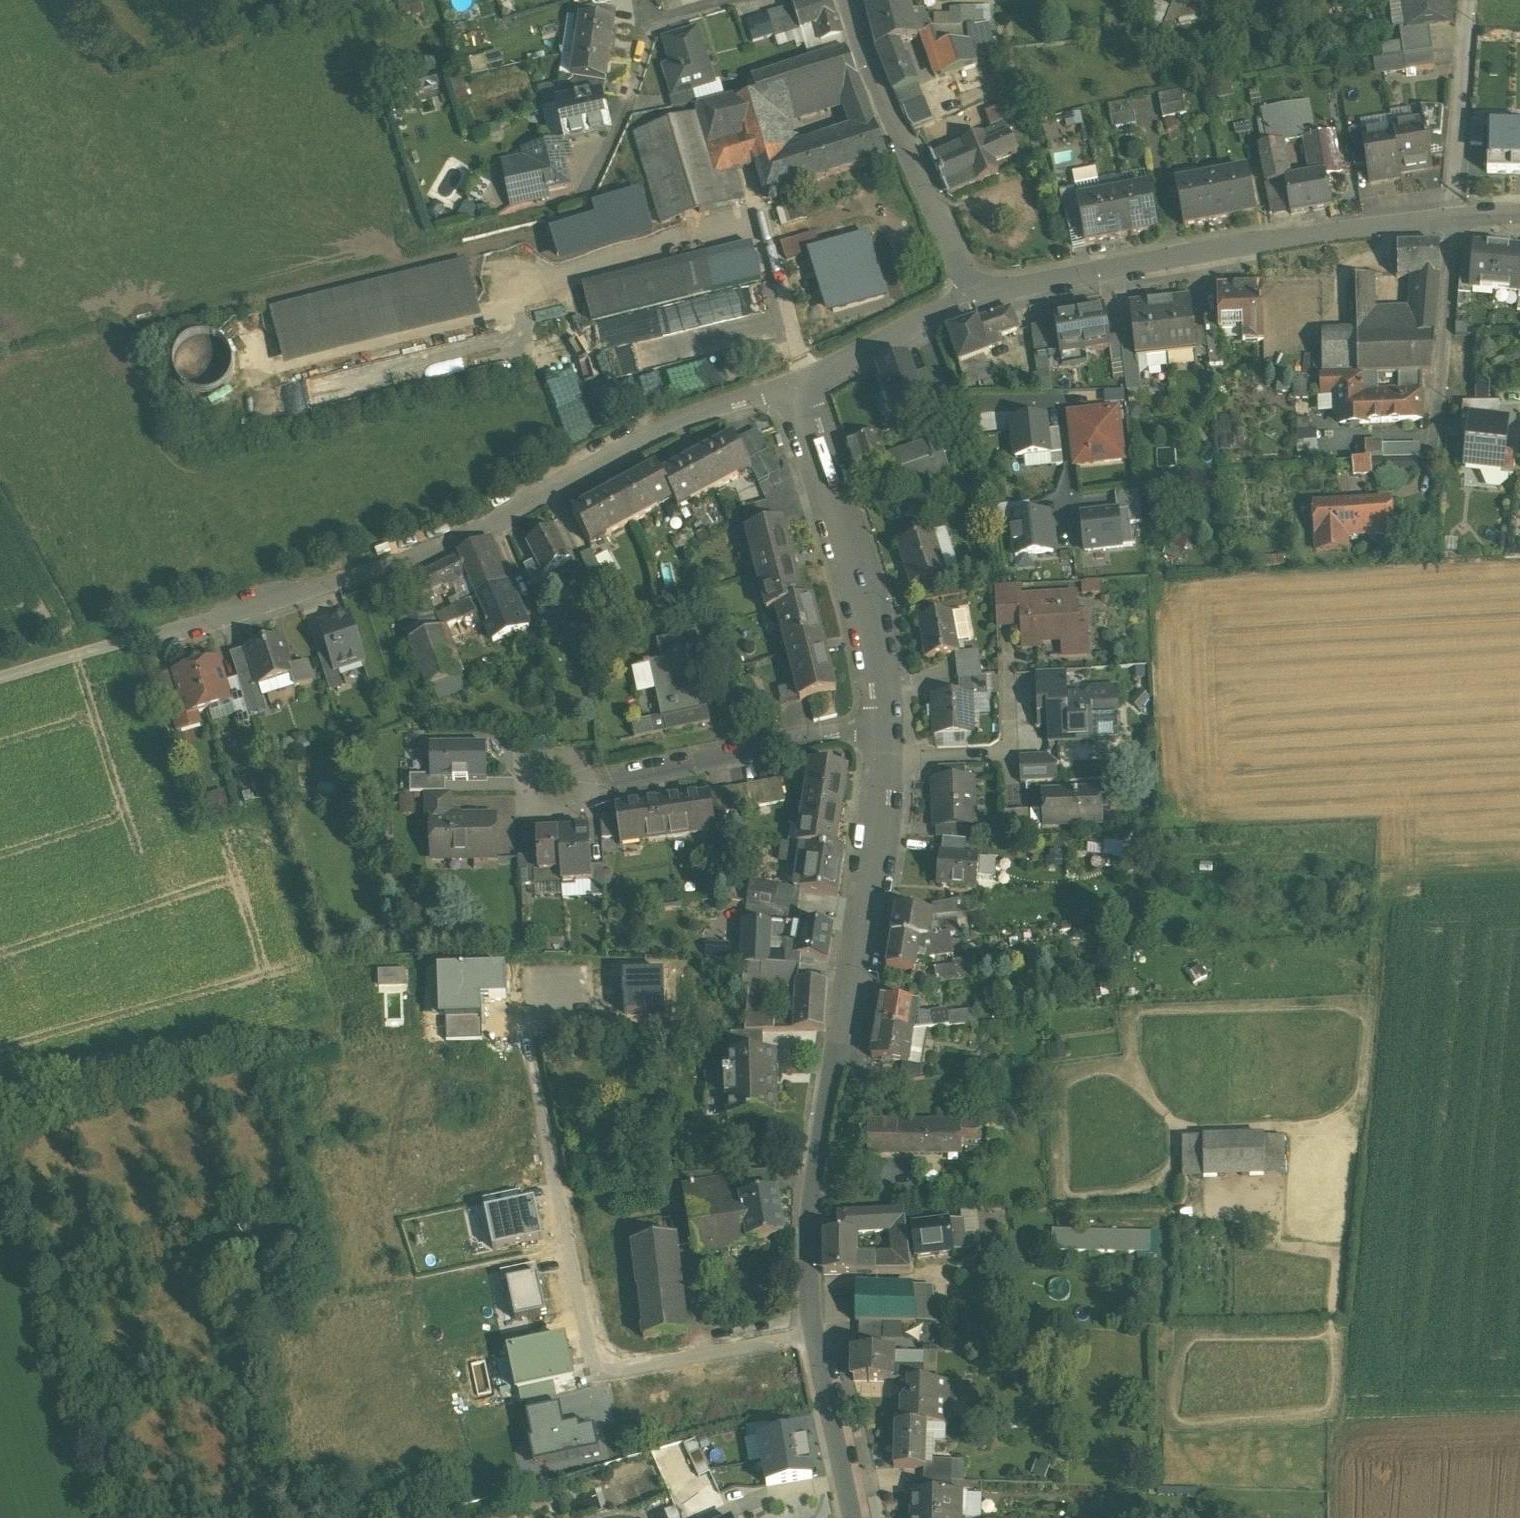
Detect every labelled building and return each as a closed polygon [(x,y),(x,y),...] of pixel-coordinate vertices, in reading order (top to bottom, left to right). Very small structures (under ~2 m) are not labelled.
[(794,5),(801,29),(802,32),(816,27),(821,41),(823,47),(844,40),(837,16),(832,0),(792,0),(794,5)] [(866,9),(876,48),(897,44),(917,39),(917,38),(932,28),(922,11),(916,13),(911,12),(908,0),(900,0),(868,8),(866,9)] [(868,8),(900,0),(866,0),(868,8)] [(1166,23),(1188,17),(1184,0),(1175,0),(1166,23)] [(1188,17),(1189,18),(1211,13),(1208,0),(1184,0),(1188,17)] [(1393,29),(1400,28),(1408,27),(1408,28),(1430,26),(1451,23),(1448,0),(1389,0),(1393,29)] [(794,5),(769,13),(777,36),(800,29),(801,29),(794,5)] [(989,7),(962,8),(963,26),(967,26),(990,25),(989,7)] [(618,12),(595,8),(592,19),(616,23),(618,12)] [(962,8),(950,8),(952,27),(963,26),(962,8)] [(768,14),(747,20),(754,41),(774,35),(768,14)] [(568,17),(563,56),(564,56),(575,53),(581,19),(568,17)] [(592,19),(582,17),(581,19),(575,53),(609,57),(616,23),(592,19)] [(952,27),(932,28),(938,40),(948,46),(949,46),(969,43),(967,26),(963,26),(952,27)] [(1430,26),(1408,28),(1408,27),(1400,28),(1404,56),(1433,52),(1430,26)] [(816,27),(802,32),(801,29),(800,29),(810,60),(825,54),(823,47),(821,41),(816,27)] [(697,31),(664,41),(675,75),(667,77),(673,95),(673,97),(692,91),(696,104),(696,106),(726,100),(720,82),(713,84),(697,31)] [(844,40),(823,47),(825,54),(846,47),(844,40)] [(949,46),(948,46),(932,49),(940,69),(946,74),(976,62),(969,43),(949,46)] [(897,44),(876,48),(894,92),(915,83),(906,62),(900,59),(897,44)] [(847,50),(752,79),(757,96),(758,96),(761,107),(839,83),(858,78),(847,50)] [(472,60),(476,70),(503,62),(500,52),(472,60)] [(1433,52),(1404,56),(1406,72),(1435,69),(1433,52)] [(609,57),(575,53),(564,56),(561,75),(572,77),(572,78),(606,83),(609,57)] [(606,83),(572,78),(572,77),(561,75),(560,85),(540,89),(544,107),(559,101),(600,94),(604,95),(606,83)] [(858,78),(839,83),(847,106),(866,100),(858,78)] [(915,83),(894,92),(901,109),(923,101),(915,83)] [(692,91),(673,97),(673,95),(668,97),(672,109),(696,104),(692,91)] [(1182,91),(1158,96),(1160,107),(1185,102),(1182,91)] [(739,101),(737,101),(749,141),(769,135),(761,107),(758,96),(757,96),(739,101)] [(601,98),(559,107),(565,135),(607,126),(601,98)] [(738,98),(695,107),(698,116),(715,177),(737,170),(756,165),(756,163),(749,141),(737,101),(739,101),(738,98)] [(855,133),(813,146),(818,164),(813,166),(817,180),(887,158),(866,100),(847,106),(853,127),(855,133)] [(1132,101),(1108,106),(1110,118),(1135,113),(1132,101)] [(1185,102),(1160,107),(1162,119),(1187,114),(1185,102)] [(991,125),(1008,118),(1003,104),(986,111),(991,125)] [(1295,106),(1282,108),(1286,129),(1294,127),(1299,125),(1295,106)] [(1443,109),(1421,107),(1423,121),(1425,121),(1430,153),(1442,151),(1441,141),(1432,142),(1431,137),(1441,135),(1443,109)] [(1282,108),(1264,112),(1270,145),(1282,143),(1296,140),(1294,127),(1286,129),(1282,108)] [(1135,113),(1110,118),(1112,129),(1137,124),(1135,113)] [(698,116),(635,135),(662,225),(745,200),(737,170),(715,177),(698,116)] [(1423,121),(1409,124),(1410,129),(1395,132),(1394,126),(1392,126),(1393,130),(1394,130),(1401,174),(1432,168),(1430,153),(1425,121),(1423,121)] [(1484,123),(1472,122),(1471,146),(1482,147),(1484,123)] [(1006,124),(932,156),(948,195),(999,173),(994,161),(1018,152),(1006,124)] [(1512,174),(1512,127),(1488,127),(1488,174),(1512,174)] [(1512,127),(1512,174),(1519,174),(1519,127),(1512,127)] [(1362,129),(1349,131),(1355,166),(1367,165),(1362,135),(1363,135),(1362,129)] [(1363,135),(1362,135),(1367,165),(1370,183),(1401,178),(1393,130),(1363,135)] [(1334,133),(1319,136),(1325,173),(1325,174),(1340,172),(1334,133)] [(1319,136),(1305,138),(1309,167),(1313,175),(1325,173),(1319,136)] [(567,142),(524,152),(526,159),(503,165),(512,207),(549,199),(547,191),(569,187),(564,165),(572,163),(567,142)] [(1270,145),(1260,147),(1268,183),(1285,180),(1281,163),(1283,163),(1281,151),(1284,150),(1282,143),(1270,145)] [(813,146),(756,163),(756,165),(766,196),(817,180),(813,166),(818,164),(813,146)] [(1248,170),(1224,175),(1232,216),(1256,211),(1248,170)] [(1313,175),(1285,180),(1291,210),(1292,211),(1292,214),(1330,207),(1330,205),(1325,174),(1325,173),(1313,175)] [(1232,216),(1224,175),(1200,180),(1208,221),(1232,216)] [(1200,180),(1175,185),(1184,226),(1208,221),(1200,180)] [(1285,180),(1268,183),(1274,213),(1291,210),(1285,180)] [(1098,181),(1076,186),(1076,189),(1078,189),(1080,201),(1077,201),(1082,225),(1085,242),(1109,238),(1101,197),(1098,181)] [(1149,187),(1125,192),(1133,233),(1157,228),(1149,187)] [(1076,189),(1059,193),(1068,228),(1082,225),(1077,201),(1080,201),(1078,189),(1076,189)] [(1125,192),(1101,197),(1109,238),(1133,233),(1125,192)] [(640,194),(594,209),(596,221),(551,234),(558,257),(650,229),(640,194)] [(868,233),(808,251),(827,314),(887,296),(868,233)] [(1440,244),(1398,244),(1398,277),(1417,276),(1440,275),(1440,244)] [(752,245),(702,257),(712,292),(761,280),(752,245)] [(1498,247),(1475,245),(1472,271),(1471,289),(1495,291),(1498,247)] [(1498,247),(1495,291),(1519,293),(1519,280),(1519,249),(1498,247)] [(702,257),(583,287),(591,322),(712,292),(702,257)] [(467,265),(273,313),(283,355),(477,307),(467,265)] [(1472,271),(1461,270),(1458,306),(1469,307),(1471,289),(1472,271)] [(1440,275),(1417,276),(1412,334),(1435,334),(1440,275)] [(1376,276),(1358,276),(1357,313),(1376,313),(1376,276)] [(1262,284),(1219,285),(1219,317),(1220,322),(1223,322),(1243,321),(1244,341),(1264,340),(1262,284)] [(1192,297),(1160,301),(1166,350),(1197,346),(1195,329),(1192,297)] [(1160,301),(1130,304),(1133,337),(1135,353),(1138,353),(1139,368),(1139,375),(1148,368),(1168,365),(1166,350),(1160,301)] [(1104,307),(1055,315),(1056,324),(1060,351),(1084,347),(1085,351),(1111,347),(1109,337),(1104,307)] [(1012,308),(978,319),(986,340),(1001,334),(1019,328),(1012,308)] [(1376,313),(1357,313),(1357,335),(1357,336),(1375,335),(1376,313)] [(1219,317),(1205,318),(1209,354),(1210,365),(1224,365),(1223,322),(1220,322),(1219,317)] [(978,319),(948,330),(955,351),(986,340),(978,319)] [(1056,324),(1033,327),(1038,370),(1063,366),(1060,351),(1056,324)] [(1206,328),(1195,329),(1197,346),(1198,356),(1209,354),(1206,328)] [(986,340),(955,351),(959,362),(984,353),(988,352),(986,346),(1003,340),(1001,334),(986,340)] [(1375,335),(1357,336),(1357,354),(1358,375),(1363,375),(1377,374),(1403,373),(1422,372),(1432,372),(1435,334),(1412,334),(1375,335)] [(1121,335),(1109,337),(1111,347),(1113,360),(1123,358),(1121,338),(1122,338),(1121,335)] [(1357,335),(1323,335),(1322,376),(1358,375),(1357,354),(1357,336),(1357,335)] [(1122,338),(1121,338),(1123,358),(1127,387),(1140,385),(1139,375),(1139,368),(1138,353),(1135,353),(1133,337),(1122,338)] [(984,353),(959,362),(968,385),(993,376),(989,365),(988,365),(984,353)] [(907,359),(879,369),(895,411),(923,401),(913,374),(907,359)] [(926,369),(913,374),(923,401),(926,407),(938,402),(926,369)] [(1422,372),(1403,373),(1403,384),(1423,382),(1422,372)] [(1377,374),(1363,375),(1363,394),(1379,393),(1377,374)] [(1358,375),(1322,376),(1323,393),(1334,393),(1335,410),(1340,409),(1340,424),(1364,423),(1363,394),(1363,375),(1358,375)] [(1105,390),(1105,402),(1124,402),(1123,389),(1105,390)] [(1423,390),(1390,392),(1392,421),(1424,419),(1423,390)] [(1379,393),(1363,394),(1364,423),(1392,421),(1390,392),(1379,393)] [(1499,403),(1463,403),(1462,418),(1471,419),(1471,418),(1497,421),(1499,403)] [(1118,408),(1070,414),(1075,456),(1104,452),(1105,460),(1123,458),(1118,408)] [(1045,417),(1013,420),(1017,458),(1049,455),(1046,430),(1045,417)] [(1497,421),(1471,418),(1471,419),(1466,466),(1501,469),(1502,469),(1504,451),(1507,422),(1497,421)] [(768,450),(755,427),(746,433),(758,455),(768,450)] [(1059,428),(1046,430),(1051,465),(1064,464),(1059,428)] [(945,430),(927,436),(928,441),(934,458),(945,454),(952,452),(945,430)] [(758,455),(746,433),(735,439),(747,461),(758,455)] [(875,433),(847,442),(857,475),(886,465),(883,456),(875,433)] [(733,436),(661,474),(675,500),(679,508),(751,469),(747,461),(735,439),(733,436)] [(895,457),(899,470),(903,469),(906,478),(912,476),(914,481),(950,469),(945,454),(934,458),(928,441),(909,447),(910,452),(895,457)] [(1421,443),(1384,443),(1384,458),(1421,457),(1421,443)] [(1383,444),(1365,445),(1366,459),(1371,458),(1383,458),(1383,444)] [(779,470),(768,450),(758,455),(769,475),(779,470)] [(1504,451),(1502,469),(1501,469),(1501,475),(1513,477),(1515,459),(1516,453),(1504,451)] [(769,475),(758,455),(747,461),(751,469),(758,481),(769,475)] [(1366,459),(1353,460),(1354,474),(1372,473),(1371,458),(1366,459)] [(656,466),(572,513),(590,546),(675,500),(661,474),(656,466)] [(1139,491),(1116,494),(1118,511),(1129,509),(1131,523),(1143,522),(1139,491)] [(768,500),(744,507),(747,518),(771,512),(768,500)] [(1392,502),(1344,505),(1346,536),(1347,536),(1394,532),(1392,502)] [(1344,505),(1314,507),(1317,550),(1348,548),(1347,536),(1346,536),(1344,505)] [(1118,511),(1081,515),(1085,551),(1133,545),(1131,523),(1129,509),(1118,511)] [(771,512),(747,518),(751,531),(774,524),(771,512)] [(1050,514),(1011,518),(1014,555),(1053,552),(1050,514)] [(751,531),(746,532),(767,610),(777,608),(803,601),(781,522),(774,524),(751,531)] [(553,527),(526,541),(535,558),(544,574),(570,559),(553,527)] [(932,532),(899,542),(912,584),(933,578),(959,570),(946,528),(933,532),(932,532)] [(490,538),(460,552),(477,593),(509,579),(490,538)] [(1169,543),(1167,555),(1183,557),(1186,538),(1180,538),(1179,544),(1169,543)] [(592,550),(580,557),(591,577),(604,571),(592,550)] [(544,574),(535,558),(523,565),(534,586),(547,580),(544,574)] [(444,563),(421,574),(429,590),(452,579),(444,563)] [(421,574),(408,580),(419,604),(431,599),(429,590),(421,574)] [(509,579),(477,593),(490,621),(486,623),(494,641),(529,625),(509,579)] [(1081,581),(1082,592),(1101,591),(1100,579),(1081,581)] [(1021,585),(1004,586),(996,588),(997,615),(1010,614),(1010,598),(1022,596),(1021,585)] [(1078,593),(1022,596),(1010,598),(1010,614),(1026,613),(1026,620),(1021,620),(1022,649),(1041,648),(1040,629),(1061,628),(1063,656),(1089,655),(1088,627),(1080,628),(1078,593)] [(419,604),(400,611),(411,641),(440,630),(440,629),(431,599),(419,604)] [(470,599),(454,608),(459,620),(477,612),(470,599)] [(803,601),(777,608),(800,700),(831,692),(836,691),(813,599),(803,601)] [(950,612),(921,618),(928,657),(958,652),(956,642),(970,639),(965,611),(951,613),(950,612)] [(459,620),(440,629),(440,630),(444,640),(482,623),(477,612),(459,620)] [(348,615),(321,624),(331,652),(336,669),(338,669),(363,661),(348,615)] [(689,622),(670,625),(673,637),(692,633),(689,622)] [(440,630),(411,641),(428,688),(459,676),(444,640),(440,630)] [(673,637),(657,640),(661,661),(650,663),(644,664),(644,665),(635,667),(639,688),(643,687),(656,691),(661,717),(632,723),(635,738),(689,727),(686,713),(701,710),(700,709),(689,657),(702,654),(697,632),(673,637)] [(281,637),(247,648),(258,683),(259,687),(261,686),(292,676),(294,675),(291,667),(281,637)] [(338,669),(336,669),(331,652),(319,656),(330,690),(343,685),(338,669)] [(232,701),(219,657),(196,665),(209,709),(232,702),(232,701)] [(980,660),(957,662),(959,678),(982,676),(980,660)] [(307,662),(291,667),(294,675),(292,676),(295,687),(313,681),(307,662)] [(196,665),(173,672),(180,695),(168,698),(178,731),(202,724),(199,712),(209,709),(196,665)] [(173,672),(161,676),(168,698),(180,695),(173,672)] [(959,678),(956,679),(957,694),(972,694),(987,693),(986,675),(982,676),(959,678)] [(764,701),(750,677),(740,683),(754,707),(764,701)] [(258,683),(241,689),(244,698),(248,711),(267,705),(261,686),(259,687),(258,683)] [(1067,683),(1037,684),(1039,727),(1048,726),(1049,743),(1093,741),(1093,739),(1093,720),(1118,719),(1117,688),(1093,688),(1083,699),(1079,695),(1067,695),(1067,683)] [(957,694),(933,696),(935,736),(966,734),(973,734),(972,712),(973,712),(972,694),(957,694)] [(232,701),(232,702),(239,724),(251,721),(248,711),(244,698),(232,701)] [(701,710),(686,713),(689,727),(710,723),(707,707),(700,709),(701,710)] [(1118,719),(1093,720),(1093,739),(1119,738),(1118,719)] [(966,734),(935,736),(935,747),(966,746),(966,734)] [(487,745),(431,746),(431,777),(431,781),(446,781),(487,780),(487,745)] [(1046,755),(1020,756),(1022,783),(1058,781),(1057,766),(1046,755)] [(848,769),(811,763),(799,845),(808,847),(835,851),(835,850),(848,769)] [(965,765),(939,766),(940,780),(966,778),(965,765)] [(446,794),(446,781),(431,781),(431,777),(411,777),(411,794),(427,794),(446,794)] [(781,778),(769,780),(774,804),(786,801),(781,778)] [(940,780),(934,780),(935,821),(974,819),(972,778),(966,778),(940,780)] [(769,780),(757,783),(762,806),(774,804),(769,780)] [(757,783),(746,785),(750,809),(762,806),(757,783)] [(746,785),(734,788),(738,810),(739,811),(750,809),(746,785)] [(734,787),(722,790),(726,811),(727,813),(738,810),(734,788),(734,787)] [(722,790),(711,792),(715,813),(726,811),(722,790)] [(226,791),(204,794),(207,812),(229,809),(226,791)] [(1099,791),(1044,794),(1045,824),(1100,822),(1099,791)] [(446,794),(427,794),(427,827),(432,827),(432,821),(432,818),(452,818),(451,794),(446,794)] [(711,795),(617,808),(622,845),(716,831),(711,795)] [(1028,810),(1005,811),(1006,837),(1030,836),(1028,810)] [(615,839),(613,815),(601,816),(603,840),(615,839)] [(497,859),(496,817),(452,818),(432,818),(432,821),(432,827),(433,856),(475,855),(475,859),(497,859)] [(588,830),(559,832),(562,872),(563,884),(592,882),(593,882),(592,867),(590,839),(588,839),(588,830)] [(559,832),(538,833),(539,856),(540,873),(562,872),(559,832)] [(966,840),(943,838),(941,854),(964,856),(966,840)] [(835,851),(808,847),(801,890),(801,891),(838,896),(845,852),(835,850),(835,851)] [(941,854),(940,854),(937,884),(977,887),(979,857),(964,856),(941,854)] [(981,873),(992,872),(990,854),(980,855),(981,873)] [(533,856),(520,857),(521,886),(534,885),(535,885),(533,856)] [(562,872),(540,873),(539,856),(533,856),(535,885),(563,884),(562,872)] [(604,866),(592,867),(593,882),(592,882),(593,894),(605,893),(604,866)] [(801,890),(778,887),(777,892),(774,907),(797,911),(801,891),(801,890)] [(777,892),(750,888),(747,903),(774,907),(777,892)] [(963,899),(933,904),(930,914),(933,914),(933,918),(966,913),(963,899)] [(747,903),(746,902),(745,923),(771,924),(795,926),(797,911),(774,907),(747,903)] [(925,913),(897,908),(893,935),(921,940),(925,913)] [(925,913),(921,940),(927,939),(930,928),(933,918),(933,914),(930,914),(925,913)] [(957,921),(940,923),(937,927),(938,938),(951,936),(951,937),(959,936),(957,921)] [(771,924),(745,923),(744,943),(772,944),(773,941),(771,924)] [(795,926),(771,924),(773,941),(789,942),(788,945),(799,946),(802,926),(795,926)] [(832,930),(802,926),(799,946),(797,956),(800,957),(827,961),(832,930)] [(937,927),(930,928),(927,939),(936,938),(938,938),(937,927)] [(921,940),(893,935),(887,967),(916,971),(919,953),(921,940)] [(938,938),(936,938),(938,957),(953,955),(953,952),(952,940),(951,937),(951,936),(938,938)] [(927,939),(921,940),(919,953),(938,957),(936,938),(927,939)] [(960,938),(952,940),(953,952),(961,950),(960,938)] [(729,946),(708,945),(708,957),(729,958),(729,946)] [(799,946),(788,945),(786,953),(787,953),(787,968),(800,968),(800,957),(797,956),(799,946)] [(786,953),(758,951),(758,952),(743,951),(743,965),(745,965),(755,965),(755,966),(764,967),(787,968),(787,953),(786,953)] [(974,959),(954,961),(954,966),(934,969),(935,983),(975,978),(974,959)] [(446,1020),(482,1019),(481,998),(510,996),(509,964),(437,967),(440,1021),(446,1020)] [(755,965),(745,965),(743,983),(761,984),(764,967),(755,966),(755,965)] [(787,968),(764,967),(761,984),(787,985),(790,990),(789,992),(788,992),(788,1000),(789,1000),(789,1002),(796,1003),(798,981),(799,982),(800,968),(787,968)] [(666,970),(623,971),(624,1019),(667,1018),(666,970)] [(799,982),(798,981),(796,1003),(826,1004),(828,983),(799,982)] [(919,1003),(882,998),(877,1026),(914,1032),(916,1022),(919,1003)] [(766,1000),(748,999),(747,1012),(765,1013),(766,1000)] [(826,1004),(796,1003),(795,1019),(794,1031),(824,1030),(826,1004)] [(965,1011),(947,1013),(949,1027),(966,1025),(965,1011)] [(947,1013),(930,1016),(930,1020),(916,1022),(914,1032),(949,1027),(947,1013)] [(774,1019),(747,1017),(746,1032),(764,1032),(774,1031),(774,1019)] [(446,1020),(447,1042),(483,1040),(482,1019),(446,1020)] [(795,1019),(774,1019),(774,1031),(794,1031),(795,1019)] [(914,1032),(877,1026),(872,1057),(903,1063),(908,1064),(914,1032)] [(746,1032),(739,1032),(740,1057),(765,1056),(764,1032),(746,1032)] [(779,1049),(796,1048),(795,1033),(778,1034),(779,1049)] [(740,1057),(731,1057),(731,1075),(725,1075),(725,1080),(727,1080),(728,1118),(776,1117),(775,1084),(779,1084),(778,1055),(765,1056),(740,1057)] [(908,1064),(903,1063),(900,1078),(913,1080),(925,1079),(927,1067),(908,1064)] [(963,1119),(916,1120),(916,1151),(963,1150),(963,1137),(963,1119)] [(982,1119),(963,1119),(963,1137),(982,1136),(982,1119)] [(916,1120),(869,1121),(869,1152),(916,1151),(916,1120)] [(1264,1136),(1204,1138),(1204,1177),(1264,1174),(1264,1136)] [(1204,1138),(1182,1139),(1182,1178),(1204,1177),(1204,1138)] [(773,1172),(748,1172),(752,1197),(776,1193),(773,1172)] [(715,1186),(715,1185),(695,1186),(695,1183),(692,1183),(692,1186),(683,1186),(687,1209),(733,1201),(734,1201),(731,1186),(715,1186)] [(483,1200),(486,1212),(521,1204),(518,1192),(483,1200)] [(734,1201),(733,1201),(740,1244),(785,1236),(782,1216),(777,1193),(752,1197),(734,1201)] [(521,1204),(486,1212),(494,1250),(543,1240),(535,1201),(521,1204)] [(733,1201),(687,1209),(695,1252),(740,1244),(733,1201)] [(904,1212),(837,1214),(837,1234),(857,1233),(892,1232),(895,1259),(857,1258),(857,1274),(911,1273),(904,1212)] [(962,1220),(913,1226),(917,1258),(966,1251),(966,1250),(971,1249),(970,1239),(965,1240),(962,1220)] [(1074,1232),(1053,1231),(1053,1252),(1074,1252),(1074,1232)] [(1151,1233),(1074,1232),(1074,1252),(1151,1254),(1151,1233)] [(857,1258),(857,1233),(837,1234),(824,1234),(824,1274),(857,1274),(857,1258)] [(675,1238),(652,1242),(654,1258),(677,1255),(675,1238)] [(677,1255),(654,1258),(652,1242),(631,1245),(636,1282),(637,1289),(642,1328),(644,1340),(687,1334),(677,1255)] [(508,1283),(539,1276),(536,1265),(501,1272),(503,1284),(508,1283)] [(539,1276),(508,1283),(516,1321),(547,1314),(539,1276)] [(932,1286),(913,1288),(913,1290),(917,1323),(937,1324),(932,1286)] [(913,1290),(856,1288),(856,1322),(859,1322),(883,1323),(917,1324),(917,1323),(913,1290)] [(883,1323),(859,1322),(859,1348),(882,1348),(883,1323)] [(507,1349),(517,1392),(575,1380),(566,1337),(507,1349)] [(922,1353),(893,1353),(893,1368),(924,1369),(924,1382),(929,1382),(929,1373),(936,1374),(936,1347),(926,1347),(922,1353)] [(893,1353),(854,1352),(854,1381),(893,1382),(893,1368),(893,1353)] [(924,1369),(893,1368),(893,1382),(912,1382),(924,1382),(924,1369)] [(924,1382),(912,1382),(912,1396),(908,1396),(908,1397),(906,1397),(901,1401),(901,1424),(926,1425),(950,1426),(951,1383),(929,1382),(924,1382)] [(536,1463),(598,1449),(593,1428),(580,1431),(578,1425),(564,1429),(559,1406),(528,1413),(535,1441),(531,1442),(536,1463)] [(759,1437),(772,1434),(770,1423),(746,1427),(748,1438),(759,1437)] [(901,1424),(897,1424),(895,1469),(924,1470),(924,1468),(926,1425),(901,1424)] [(759,1437),(767,1486),(813,1478),(804,1429),(772,1434),(759,1437)] [(952,1461),(944,1461),(944,1469),(952,1469),(952,1461)] [(944,1469),(924,1468),(924,1470),(924,1481),(951,1482),(952,1469),(944,1469)] [(951,1482),(924,1481),(924,1493),(952,1494),(952,1482),(951,1482)] [(726,1504),(721,1493),(720,1494),(687,1509),(692,1517),(695,1517),(726,1504)] [(913,1493),(912,1517),(981,1517),(982,1495),(966,1495),(952,1494),(924,1493),(913,1493)] [(654,1516),(654,1517),(680,1517),(675,1507),(654,1516)]
